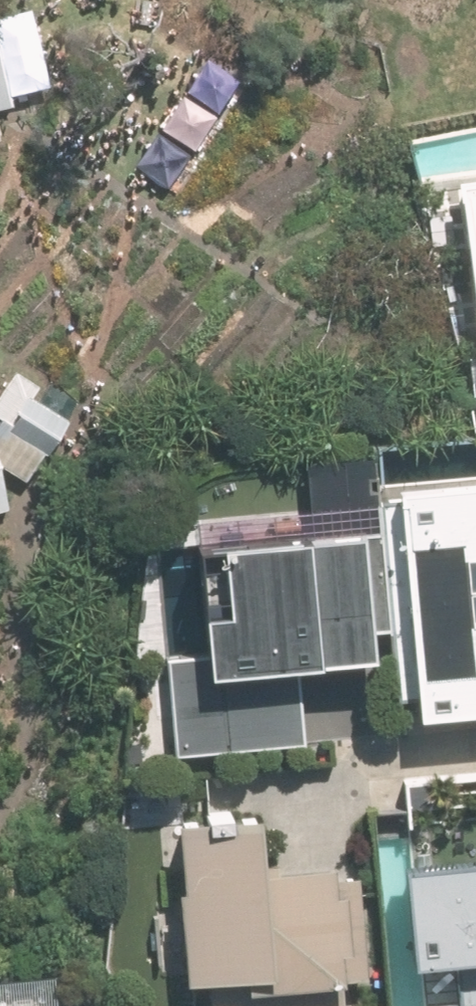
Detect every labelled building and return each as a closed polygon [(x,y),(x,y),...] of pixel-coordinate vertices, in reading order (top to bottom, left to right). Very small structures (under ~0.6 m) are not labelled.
[(0,35),(0,107),(17,103),(0,35)] [(475,253),(475,182),(467,183),(475,253)] [(20,367),(0,401),(0,412),(15,420),(0,446),(0,454),(33,473),(47,449),(53,452),(73,417),(32,394),(40,379),(20,367)] [(11,506),(0,467),(0,510),(11,506)] [(409,488),(426,715),(475,711),(475,483),(409,488)] [(217,613),(219,650),(177,653),(184,751),(307,742),(301,664),(395,657),(385,529),(233,540),(238,611),(217,613)] [(272,870),(267,814),(181,820),(193,981),(212,980),(214,1005),(348,1005),(346,983),(360,982),(351,864),(272,870)] [(414,867),(424,967),(456,964),(460,1005),(474,1005),(475,1005),(475,860),(414,867)]
